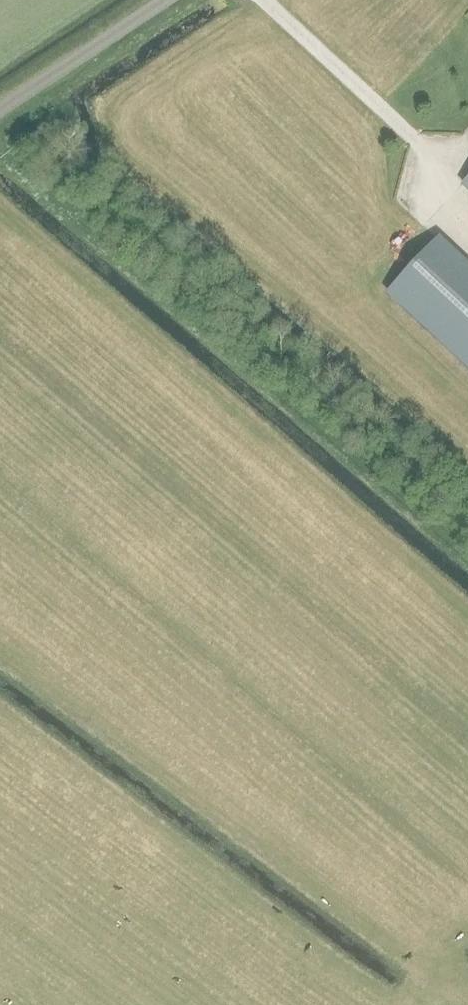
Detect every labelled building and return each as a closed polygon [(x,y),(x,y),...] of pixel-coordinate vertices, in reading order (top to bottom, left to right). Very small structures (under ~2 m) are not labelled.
[(467,366),(467,268),(437,239),(388,292),(467,366)]
